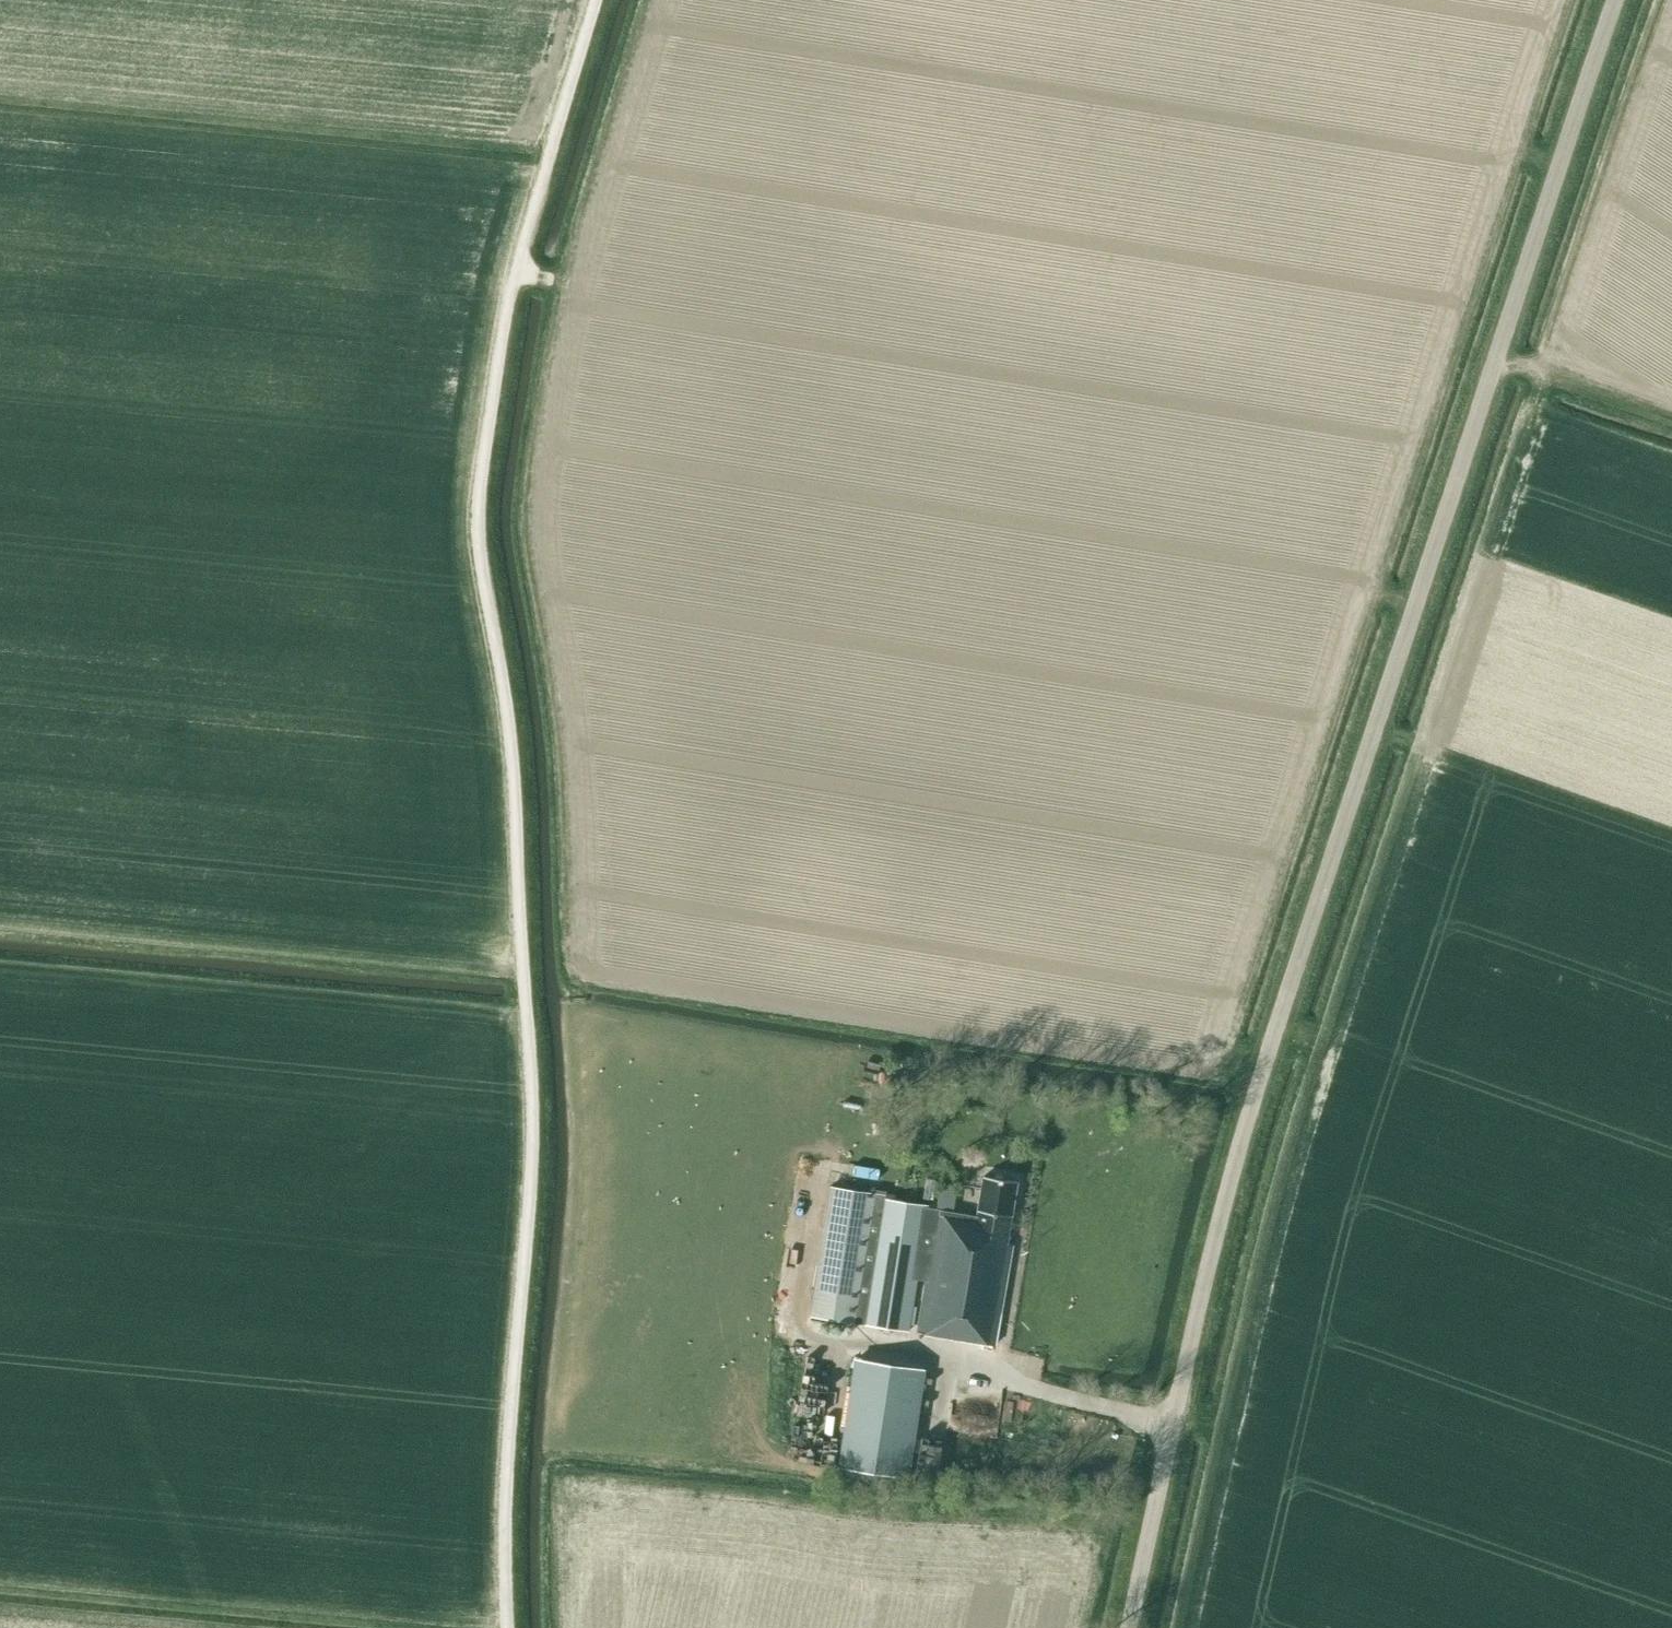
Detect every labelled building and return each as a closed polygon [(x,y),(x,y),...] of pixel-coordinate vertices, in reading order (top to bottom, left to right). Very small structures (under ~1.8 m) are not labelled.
[(929,1204),(886,1196),(886,1193),(832,1184),(810,1313),(907,1330),(916,1278),(925,1280),(916,1332),(995,1345),(1012,1245),(1007,1244),(1017,1182),(983,1176),(976,1216),(937,1209),(934,1231),(924,1229),(929,1204)] [(857,1358),(840,1467),(906,1477),(923,1368),(857,1358)]
